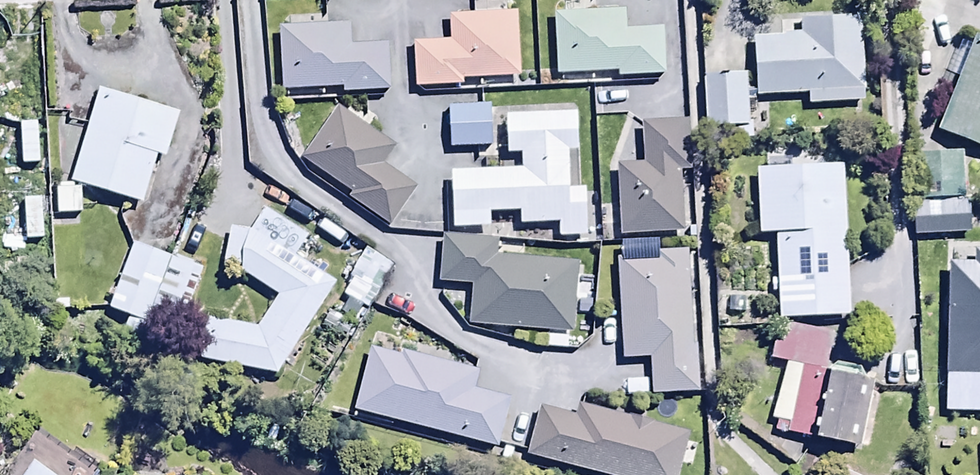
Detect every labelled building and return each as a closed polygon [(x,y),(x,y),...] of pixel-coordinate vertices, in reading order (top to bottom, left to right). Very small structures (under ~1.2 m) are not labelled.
[(516,3),(473,4),(473,18),(448,18),(449,44),(413,45),(414,92),(460,91),(460,84),(518,83),(516,3)] [(625,35),(624,13),(553,17),(555,78),(617,76),(617,82),(663,80),(661,34),(625,35)] [(279,30),(280,94),(342,93),(342,98),(389,97),(388,48),(349,48),(348,27),(326,27),(326,17),(288,18),(288,30),(279,30)] [(804,23),(803,42),(754,42),(755,99),(809,99),(809,110),(861,110),(860,23),(804,23)] [(966,35),(946,78),(957,83),(934,135),(979,156),(979,42),(966,35)] [(747,131),(747,79),(704,79),(704,131),(747,131)] [(98,94),(69,186),(143,209),(158,161),(166,163),(180,120),(98,94)] [(394,150),(336,112),(299,167),(347,199),(344,204),(386,232),(415,188),(383,167),(394,150)] [(448,114),(450,153),(490,152),(489,113),(448,114)] [(450,176),(452,218),(520,217),(520,227),(556,226),(556,242),(587,241),(586,195),(569,196),(568,156),(578,156),(577,117),(506,119),(507,160),(519,160),(520,174),(450,176)] [(617,168),(618,238),(686,237),(686,175),(690,175),(689,126),(641,126),(641,168),(617,168)] [(962,199),(961,154),(914,155),(915,200),(962,199)] [(851,324),(846,172),(757,175),(759,242),(776,242),(779,327),(851,324)] [(57,191),(57,218),(80,218),(80,191),(57,191)] [(43,249),(42,198),(23,199),(24,249),(43,249)] [(912,210),(913,240),(950,239),(950,209),(912,210)] [(276,381),(336,287),(293,262),(307,239),(264,214),(248,236),(229,233),(223,268),(241,271),(239,276),(276,302),(256,330),(206,321),(197,366),(276,381)] [(471,288),(468,331),(544,336),(543,350),(569,351),(572,300),(587,301),(588,279),(575,278),(576,260),(522,257),(522,263),(494,261),(495,245),(442,242),(440,286),(471,288)] [(972,242),(971,270),(949,269),(943,417),(979,419),(979,243),(972,242)] [(202,273),(131,248),(107,314),(128,322),(124,334),(143,341),(149,324),(180,335),(202,273)] [(367,313),(394,267),(367,251),(348,283),(353,286),(345,300),(367,313)] [(691,254),(661,256),(661,262),(616,264),(621,363),(650,361),(651,399),(698,396),(691,254)] [(775,425),(772,434),(811,442),(832,341),(778,329),(770,365),(785,369),(771,424),(775,425)] [(402,362),(370,354),(354,417),(497,452),(509,404),(472,395),(476,377),(403,359),(402,362)] [(835,369),(827,377),(815,446),(861,454),(872,393),(865,391),(866,387),(860,375),(835,369)] [(579,410),(576,419),(539,410),(526,461),(580,474),(681,474),(683,470),(693,472),(698,450),(689,447),(691,440),(579,410)]
